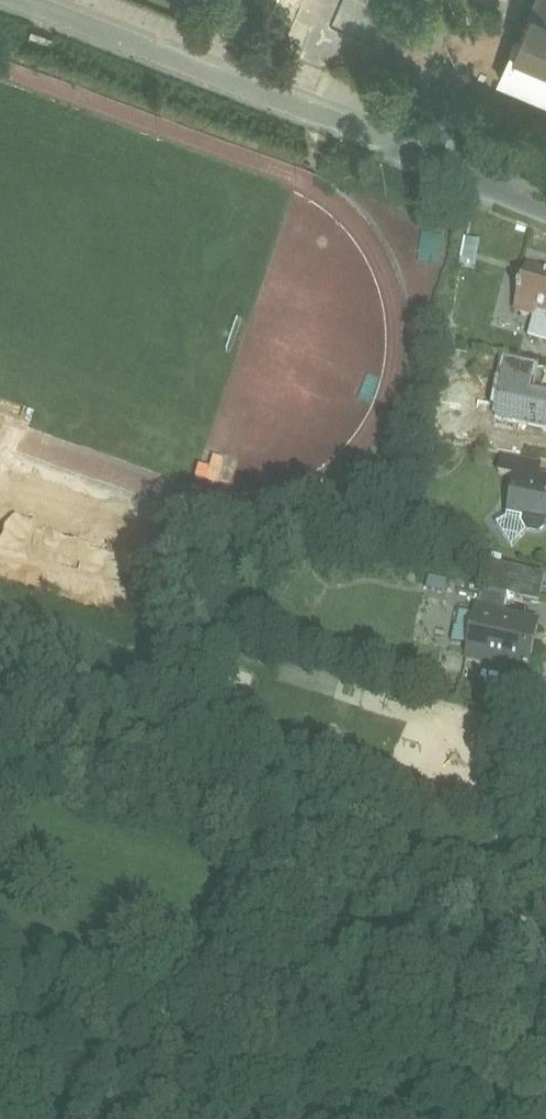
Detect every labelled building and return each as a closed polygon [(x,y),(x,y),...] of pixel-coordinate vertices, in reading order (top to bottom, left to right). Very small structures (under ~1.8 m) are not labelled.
[(518,44),(516,43),(499,82),(545,103),(545,0),(537,0),(518,44)] [(477,233),(463,231),(459,257),(473,259),(477,233)] [(529,254),(514,303),(533,309),(535,302),(545,305),(545,259),(529,254)] [(535,302),(533,309),(528,327),(545,333),(545,305),(535,302)] [(545,416),(545,385),(527,381),(532,355),(506,350),(495,406),(545,416)] [(520,453),(501,448),(497,467),(516,472),(520,453)] [(545,522),(545,470),(540,468),(542,458),(520,453),(516,472),(508,510),(523,513),(522,517),(526,518),(530,526),(541,528),(545,522)] [(128,519),(47,495),(19,477),(22,472),(42,478),(45,467),(5,455),(0,463),(0,492),(2,492),(0,495),(0,498),(22,512),(1,506),(0,506),(0,567),(103,596),(112,583),(122,547),(121,548),(120,548),(128,519)] [(527,526),(522,517),(523,513),(508,510),(507,511),(495,519),(510,540),(527,526)] [(510,589),(542,597),(542,594),(545,577),(545,569),(490,556),(484,583),(510,589)] [(479,602),(506,609),(510,589),(484,583),(479,602)] [(479,602),(467,658),(534,673),(545,620),(545,618),(506,609),(479,602)]
